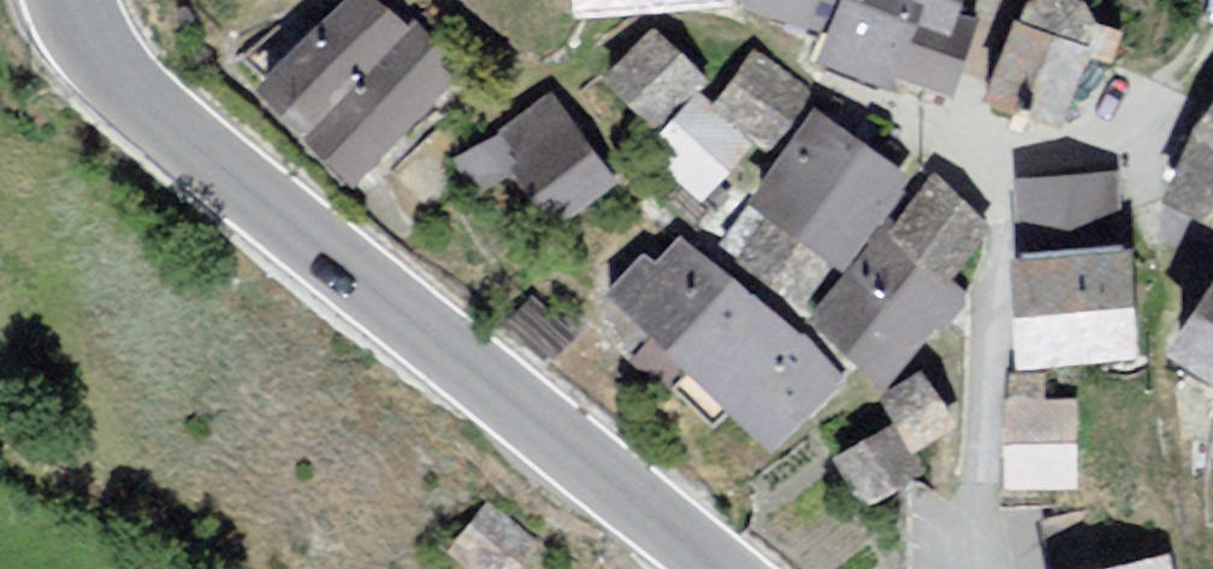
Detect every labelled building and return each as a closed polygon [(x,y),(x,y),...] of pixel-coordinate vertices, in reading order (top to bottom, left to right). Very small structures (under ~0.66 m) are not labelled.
[(266,86),(309,129),(405,31),(372,0),(350,0),(266,86)] [(584,12),(725,5),(725,0),(583,0),(584,12)] [(753,11),(827,37),(818,63),(896,90),(917,30),(953,42),(968,0),(757,0),(753,11)] [(1021,30),(990,106),(1067,138),(1099,59),(1092,56),(1099,41),(1091,14),(1057,0),(1033,13),(1025,31),(1021,30)] [(405,31),(309,129),(356,174),(464,62),(417,18),(405,31)] [(698,82),(651,35),(607,79),(654,126),(698,82)] [(764,67),(724,118),(772,154),(811,103),(764,67)] [(549,95),(456,159),(480,194),(520,167),(558,221),(611,184),(549,95)] [(701,105),(654,154),(704,202),(752,153),(701,105)] [(906,184),(813,117),(751,203),(835,264),(844,269),(906,184)] [(1189,211),(1212,223),(1212,136),(1210,141),(1189,211)] [(993,229),(932,182),(890,236),(951,283),(993,229)] [(1113,191),(1031,196),(1034,250),(1117,246),(1113,191)] [(835,264),(751,203),(713,260),(792,334),(835,264)] [(884,233),(810,321),(888,387),(963,300),(890,236),(884,233)] [(646,261),(611,298),(770,446),(837,375),(792,334),(713,260),(692,240),(660,274),(646,261)] [(1128,264),(1025,269),(1029,366),(1132,361),(1128,264)] [(1179,358),(1212,380),(1212,306),(1179,358)] [(892,429),(841,460),(867,502),(919,470),(908,453),(954,425),(920,371),(874,399),(892,429)] [(1076,413),(1018,413),(1018,489),(1076,489),(1076,413)] [(447,550),(473,568),(521,568),(540,543),(484,501),(447,550)]
